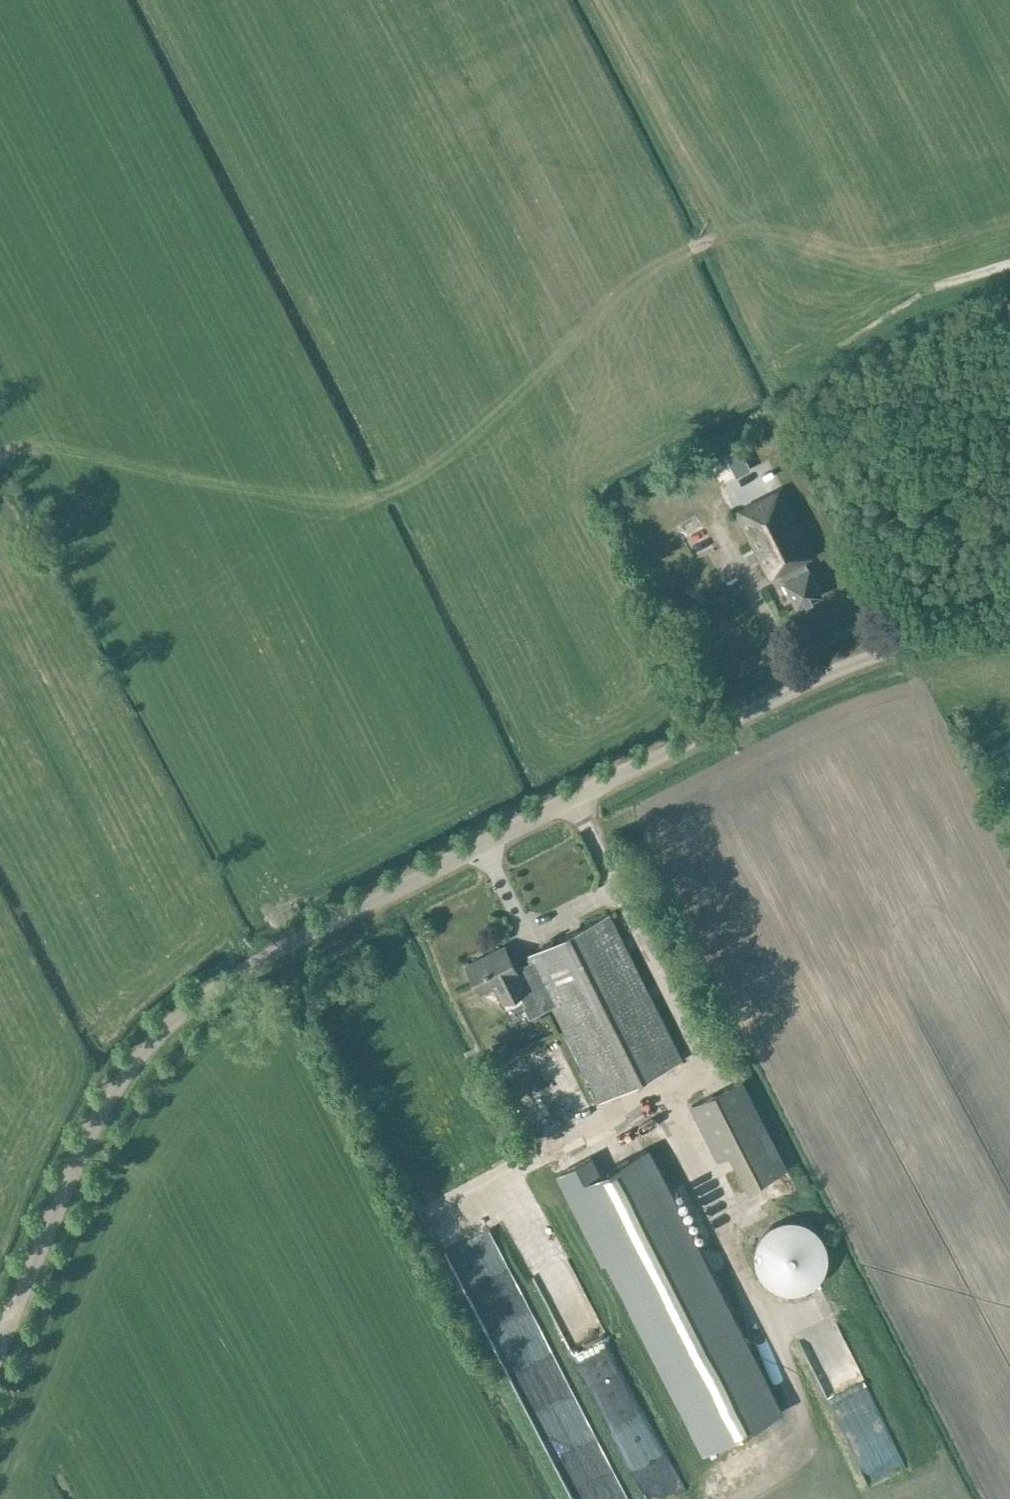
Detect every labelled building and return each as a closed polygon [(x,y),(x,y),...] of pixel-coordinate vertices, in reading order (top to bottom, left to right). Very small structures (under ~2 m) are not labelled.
[(1002,338),(1008,357),(1009,356),(1009,335),(1002,338)] [(751,505),(735,473),(720,480),(769,579),(779,574),(797,609),(822,596),(805,560),(816,555),(783,489),(751,505)] [(731,593),(741,588),(736,579),(726,583),(731,593)] [(683,1058),(610,912),(526,954),(530,961),(516,968),(505,946),(466,965),(479,992),(494,984),(503,1002),(527,989),(539,1013),(551,1006),(598,1101),(683,1058)] [(514,1054),(508,1043),(498,1048),(503,1059),(514,1054)] [(730,1153),(748,1187),(788,1167),(742,1078),(702,1098),(689,1105),(717,1160),(730,1153)] [(590,1159),(558,1175),(601,1261),(605,1259),(702,1449),(779,1410),(647,1150),(599,1175),(590,1159)] [(768,1283),(772,1286),(777,1288),(783,1290),(788,1291),(794,1291),(799,1290),(805,1288),(810,1286),(814,1283),(818,1279),(822,1274),(824,1269),(826,1264),(827,1259),(827,1253),(827,1248),(825,1242),(823,1237),(820,1233),(816,1228),(812,1225),(807,1222),(802,1220),(797,1219),(791,1218),(785,1219),(780,1220),(775,1222),(770,1225),(766,1228),(762,1233),(759,1237),(757,1242),(755,1248),(755,1253),(755,1259),(756,1264),(758,1270),(761,1274),(764,1279),(768,1283)]
